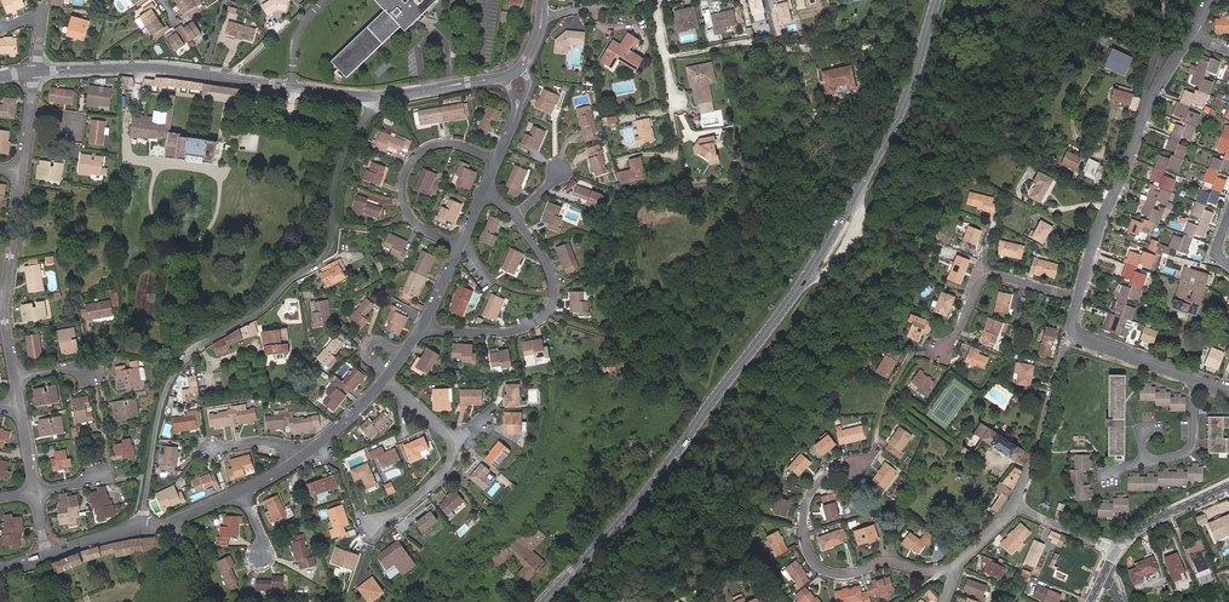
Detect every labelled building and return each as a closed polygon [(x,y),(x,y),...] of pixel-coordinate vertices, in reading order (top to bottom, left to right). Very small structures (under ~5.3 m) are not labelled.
[(23,6),(21,2),(23,1),(23,0),(1,0),(4,8),(6,13),(11,11),(12,13),(17,11),(16,9),(15,7),(18,6),(19,8),(23,6)] [(190,14),(192,17),(200,12),(195,6),(201,2),(199,0),(183,0),(177,4),(183,14),(180,16),(182,20),(190,14)] [(261,5),(267,15),(277,10),(286,12),(289,1),(285,0),(270,0),(261,5)] [(405,3),(402,0),(374,0),(384,11),(332,61),(336,65),(345,75),(347,78),(400,27),(405,32),(418,20),(421,17),(439,0),(408,0),(405,3)] [(509,6),(521,8),(523,0),(510,0),(509,6)] [(139,16),(145,26),(157,18),(151,8),(154,6),(152,2),(142,8),(145,12),(139,16)] [(196,7),(200,12),(204,9),(200,3),(196,7)] [(183,14),(177,4),(173,6),(178,13),(180,16),(183,14)] [(210,9),(204,13),(208,18),(213,15),(210,9)] [(696,9),(676,12),(678,20),(679,28),(681,28),(682,29),(689,28),(689,30),(699,28),(696,9)] [(510,12),(502,11),(500,22),(508,23),(510,12)] [(737,26),(734,12),(712,17),(716,31),(724,29),(737,26)] [(90,22),(72,16),(66,35),(84,40),(90,22)] [(1227,19),(1227,17),(1222,16),(1222,18),(1216,18),(1216,29),(1221,30),(1221,32),(1227,32),(1227,30),(1228,30),(1228,19),(1227,19)] [(160,34),(162,33),(169,28),(167,24),(163,27),(157,18),(145,26),(151,35),(154,38),(160,34)] [(679,28),(678,20),(676,20),(679,33),(689,31),(689,30),(689,28),(682,29),(681,28),(679,28)] [(178,26),(184,36),(188,41),(188,42),(192,40),(201,33),(194,21),(184,28),(181,24),(178,26)] [(256,30),(229,22),(225,35),(252,42),(256,30)] [(185,45),(184,44),(181,38),(184,36),(178,26),(174,29),(176,33),(167,39),(175,51),(185,45)] [(165,36),(167,39),(176,33),(174,29),(174,28),(172,27),(169,28),(172,31),(165,36)] [(583,34),(564,32),(554,41),(553,54),(565,54),(565,47),(569,44),(582,45),(583,34)] [(613,40),(610,44),(619,49),(628,35),(626,34),(620,44),(613,40)] [(610,44),(601,60),(610,65),(615,57),(617,59),(633,68),(641,56),(632,51),(638,41),(628,35),(619,49),(610,44)] [(6,37),(6,38),(0,38),(0,54),(15,53),(15,49),(17,49),(17,38),(12,38),(11,37),(6,37)] [(1124,75),(1132,59),(1113,50),(1105,66),(1124,75)] [(1195,70),(1205,74),(1207,69),(1216,72),(1220,60),(1211,57),(1205,54),(1203,58),(1200,57),(1197,65),(1195,70)] [(712,63),(689,68),(690,77),(693,77),(695,85),(698,103),(700,103),(702,112),(711,110),(709,101),(712,100),(708,82),(703,84),(702,77),(704,75),(714,73),(712,63)] [(822,72),(827,92),(855,84),(849,64),(822,72)] [(1198,89),(1208,93),(1212,81),(1204,78),(1205,74),(1195,70),(1194,74),(1191,82),(1200,86),(1198,89)] [(715,81),(714,73),(704,75),(702,77),(703,84),(708,82),(715,81)] [(133,77),(123,76),(123,84),(135,85),(133,79),(133,77)] [(240,95),(241,89),(169,78),(156,77),(155,79),(151,79),(145,78),(142,84),(150,85),(168,88),(168,86),(240,95)] [(1134,85),(1132,94),(1138,96),(1140,87),(1134,85)] [(89,86),(88,92),(87,104),(105,105),(108,106),(109,106),(111,88),(104,88),(103,92),(99,91),(99,87),(89,86)] [(50,88),(50,94),(49,101),(72,104),(73,93),(73,91),(50,88)] [(1180,101),(1190,105),(1192,101),(1203,105),(1208,93),(1198,89),(1195,88),(1194,92),(1185,89),(1180,101)] [(540,97),(536,106),(551,113),(555,104),(556,104),(560,96),(545,89),(541,98),(540,97)] [(1130,106),(1137,108),(1139,96),(1138,96),(1132,94),(1114,89),(1111,100),(1130,106)] [(165,132),(170,132),(175,96),(170,95),(166,126),(165,132)] [(0,104),(0,117),(13,118),(15,99),(4,98),(3,105),(0,104)] [(1186,121),(1195,125),(1200,113),(1188,109),(1190,105),(1180,101),(1174,98),(1172,102),(1175,103),(1179,105),(1177,109),(1176,113),(1181,115),(1185,116),(1183,120),(1186,121)] [(1203,112),(1208,113),(1212,102),(1207,100),(1203,112)] [(441,108),(444,123),(447,122),(447,120),(465,116),(463,104),(441,108)] [(495,115),(499,117),(502,111),(488,105),(483,116),(484,117),(478,131),(486,135),(493,120),(495,115)] [(414,114),(416,126),(439,122),(439,124),(444,123),(441,108),(418,113),(414,114)] [(591,111),(578,114),(582,132),(580,132),(581,136),(595,133),(591,111)] [(617,115),(607,117),(608,124),(618,122),(617,115)] [(214,164),(217,143),(208,141),(208,140),(188,138),(180,137),(180,134),(170,132),(165,132),(166,126),(151,124),(152,117),(143,116),(143,119),(133,117),(130,137),(167,138),(165,157),(185,159),(186,153),(204,156),(203,162),(214,164)] [(384,118),(381,129),(390,131),(394,121),(384,118)] [(637,120),(639,134),(650,132),(650,128),(648,118),(637,120)] [(105,121),(92,119),(89,142),(102,144),(105,121)] [(1171,134),(1180,138),(1182,134),(1191,137),(1195,125),(1186,121),(1184,125),(1175,122),(1171,134)] [(544,131),(533,125),(529,135),(525,133),(521,143),(519,142),(517,146),(526,150),(528,146),(536,150),(544,131)] [(9,135),(9,131),(0,130),(0,152),(7,153),(9,135)] [(382,143),(387,145),(402,150),(403,147),(407,148),(410,140),(405,138),(406,137),(394,133),(393,137),(390,136),(390,135),(379,131),(375,145),(380,147),(382,143)] [(650,132),(639,134),(641,143),(654,140),(653,135),(651,136),(650,132)] [(1179,142),(1180,138),(1171,134),(1166,147),(1175,151),(1174,155),(1183,158),(1188,145),(1179,142)] [(1222,136),(1218,148),(1226,151),(1225,155),(1228,157),(1228,138),(1222,136)] [(717,163),(716,157),(715,157),(713,145),(715,145),(714,138),(705,139),(705,143),(703,143),(701,146),(699,146),(695,146),(695,153),(701,153),(708,158),(709,164),(717,163)] [(590,154),(601,151),(600,146),(588,149),(590,154)] [(603,155),(601,151),(590,154),(591,159),(588,159),(590,164),(592,163),(593,167),(592,168),(590,168),(592,174),(595,174),(596,176),(607,173),(601,155),(603,155)] [(1068,151),(1061,164),(1075,171),(1081,158),(1068,151)] [(81,153),(80,165),(79,171),(90,172),(101,174),(102,166),(103,156),(81,153)] [(1155,166),(1165,170),(1166,166),(1178,170),(1183,158),(1174,155),(1170,154),(1169,158),(1160,154),(1155,166)] [(526,165),(529,159),(521,155),(519,160),(518,162),(520,163),(519,166),(521,167),(523,164),(526,165)] [(1225,155),(1224,159),(1215,156),(1210,169),(1219,172),(1221,169),(1228,172),(1228,157),(1225,155)] [(641,173),(645,172),(644,166),(642,167),(640,156),(629,159),(631,169),(624,170),(617,172),(621,183),(626,181),(642,178),(641,173)] [(1093,176),(1100,163),(1090,158),(1084,171),(1093,176)] [(60,181),(61,169),(62,163),(55,162),(54,167),(49,166),(50,161),(40,160),(40,164),(38,178),(45,178),(60,181)] [(475,171),(467,168),(469,165),(460,161),(459,164),(460,165),(456,175),(460,177),(456,186),(467,190),(475,171)] [(384,166),(373,162),(370,170),(367,169),(363,179),(379,185),(382,175),(381,174),(384,166)] [(520,186),(526,169),(515,164),(506,185),(512,187),(509,193),(516,196),(518,190),(520,191),(521,187),(520,186)] [(1161,187),(1170,191),(1174,179),(1163,174),(1165,170),(1155,166),(1151,178),(1155,180),(1153,184),(1158,186),(1161,187)] [(438,174),(424,168),(415,189),(427,194),(434,177),(436,178),(438,174)] [(1186,178),(1191,180),(1194,170),(1190,169),(1186,178)] [(1218,177),(1219,172),(1210,169),(1205,181),(1214,185),(1213,188),(1221,192),(1226,180),(1218,177)] [(1032,200),(1034,202),(1045,178),(1041,176),(1035,186),(1039,188),(1032,200)] [(1045,178),(1034,202),(1042,206),(1045,201),(1044,200),(1050,188),(1052,189),(1055,184),(1045,178)] [(576,182),(573,179),(566,185),(569,188),(576,182)] [(1166,202),(1170,191),(1161,187),(1158,186),(1153,184),(1150,183),(1149,187),(1151,188),(1147,200),(1156,203),(1157,199),(1166,202)] [(593,203),(591,207),(597,209),(602,196),(591,192),(591,193),(576,187),(573,195),(588,201),(593,203)] [(1217,204),(1221,192),(1213,188),(1211,192),(1202,189),(1198,201),(1207,205),(1208,201),(1217,204)] [(361,201),(362,198),(356,195),(352,209),(362,213),(363,211),(378,217),(381,208),(366,203),(361,201)] [(994,201),(976,196),(972,207),(978,208),(978,211),(981,212),(981,209),(990,212),(989,214),(995,216),(997,207),(993,206),(994,201)] [(1154,221),(1158,223),(1163,211),(1170,213),(1171,209),(1170,209),(1165,207),(1156,203),(1147,200),(1141,197),(1139,203),(1144,204),(1142,212),(1150,215),(1149,219),(1154,221)] [(462,204),(451,199),(447,208),(442,207),(438,217),(437,216),(435,220),(445,224),(446,220),(454,223),(462,204)] [(1201,221),(1209,224),(1213,212),(1205,209),(1207,205),(1198,201),(1193,214),(1202,217),(1201,221)] [(560,207),(548,202),(541,221),(550,224),(548,228),(557,232),(558,228),(557,227),(561,217),(557,215),(560,207)] [(491,239),(493,235),(500,220),(492,216),(485,231),(484,231),(480,240),(493,246),(495,241),(491,239)] [(1154,221),(1149,219),(1144,218),(1143,222),(1134,219),(1130,231),(1138,234),(1140,230),(1149,234),(1154,221)] [(1204,237),(1209,224),(1201,221),(1197,220),(1196,223),(1190,221),(1186,234),(1195,237),(1196,233),(1204,237)] [(1032,238),(1043,243),(1051,227),(1040,222),(1032,238)] [(981,229),(970,225),(964,241),(976,245),(981,229)] [(406,242),(387,233),(382,244),(391,248),(389,253),(399,257),(399,258),(402,260),(406,251),(403,249),(406,242)] [(1175,235),(1171,247),(1180,250),(1181,246),(1194,251),(1199,239),(1195,237),(1186,234),(1184,238),(1175,235)] [(556,247),(562,264),(560,265),(562,269),(565,267),(567,272),(577,268),(575,264),(567,243),(556,247)] [(1007,256),(1007,257),(1022,261),(1025,248),(1001,243),(998,254),(1007,256)] [(1160,243),(1159,246),(1164,248),(1163,252),(1168,253),(1171,247),(1160,243)] [(524,254),(510,248),(501,268),(513,274),(520,257),(522,258),(524,254)] [(1149,260),(1145,252),(1143,251),(1142,253),(1134,250),(1131,259),(1129,258),(1126,257),(1124,261),(1128,262),(1130,263),(1138,266),(1140,267),(1142,263),(1152,267),(1149,260)] [(413,271),(427,277),(429,273),(426,272),(434,256),(422,251),(413,271)] [(1156,257),(1145,252),(1149,260),(1152,267),(1156,257)] [(959,254),(950,277),(962,282),(971,259),(959,254)] [(52,255),(44,256),(45,264),(53,263),(52,255)] [(1036,273),(1042,275),(1055,278),(1058,266),(1039,261),(1040,260),(1035,258),(1031,274),(1036,275),(1036,273)] [(340,259),(336,261),(342,270),(345,269),(340,259)] [(336,261),(321,269),(324,273),(322,274),(328,286),(345,277),(342,270),(336,261)] [(29,282),(28,282),(29,289),(44,285),(39,262),(26,265),(29,282)] [(1136,271),(1138,266),(1130,263),(1128,262),(1123,275),(1133,278),(1132,282),(1134,283),(1143,286),(1147,275),(1136,271)] [(1205,287),(1205,286),(1209,275),(1185,267),(1181,279),(1205,287)] [(425,282),(427,277),(413,271),(404,292),(402,297),(408,300),(409,298),(412,299),(414,300),(415,297),(423,281),(425,282)] [(475,283),(470,278),(466,283),(472,288),(475,283)] [(1181,279),(1181,280),(1172,308),(1180,310),(1179,311),(1187,314),(1188,313),(1196,315),(1205,287),(1181,279)] [(1119,283),(1115,294),(1119,296),(1129,300),(1131,296),(1138,299),(1143,286),(1134,283),(1133,288),(1124,285),(1119,283)] [(466,295),(469,296),(472,291),(459,285),(454,295),(456,296),(449,310),(457,314),(459,311),(462,312),(467,301),(464,300),(466,295)] [(944,290),(936,309),(948,314),(956,296),(944,290)] [(1011,293),(999,290),(995,310),(1007,313),(1011,293)] [(582,291),(570,291),(570,311),(578,311),(579,315),(588,315),(588,311),(586,311),(586,301),(586,291),(582,291)] [(503,300),(492,294),(483,314),(496,321),(498,317),(496,316),(503,300)] [(1115,294),(1113,299),(1110,307),(1124,313),(1123,315),(1131,319),(1136,307),(1128,304),(1129,300),(1119,296),(1115,294)] [(105,312),(105,314),(113,313),(110,298),(86,302),(86,306),(88,315),(105,312)] [(23,307),(25,318),(47,314),(45,299),(37,300),(37,304),(33,305),(32,301),(22,303),(23,307)] [(360,321),(364,317),(374,304),(367,299),(357,311),(355,310),(348,319),(360,328),(363,323),(360,321)] [(410,304),(418,308),(420,303),(412,299),(410,304)] [(331,320),(329,300),(316,302),(318,311),(313,312),(314,322),(313,323),(313,327),(324,325),(323,321),(331,320)] [(402,309),(393,304),(391,308),(392,308),(387,318),(391,320),(387,329),(398,335),(407,316),(400,313),(402,309)] [(1113,312),(1109,310),(1107,316),(1111,317),(1107,328),(1126,335),(1133,319),(1131,319),(1123,315),(1113,312)] [(919,341),(922,332),(923,330),(927,332),(931,323),(911,315),(909,321),(913,323),(908,336),(919,341)] [(1004,321),(992,316),(990,321),(987,329),(988,330),(985,337),(986,338),(988,338),(986,342),(994,346),(1004,321)] [(258,335),(254,322),(237,330),(222,339),(213,344),(217,354),(230,350),(228,344),(243,338),(258,335)] [(79,347),(77,337),(73,337),(73,333),(77,332),(75,325),(58,328),(62,350),(75,348),(79,347)] [(1056,330),(1045,327),(1041,343),(1042,344),(1041,346),(1040,346),(1038,353),(1051,356),(1052,349),(1051,349),(1052,346),(1056,330)] [(1156,332),(1143,327),(1139,339),(1152,344),(1156,332)] [(286,329),(263,332),(264,346),(267,355),(290,351),(286,329)] [(42,354),(41,348),(38,331),(26,333),(30,356),(39,354),(42,354)] [(330,359),(334,354),(344,341),(337,336),(327,348),(326,347),(318,357),(330,366),(333,361),(330,359)] [(542,340),(521,343),(523,355),(533,354),(533,358),(544,356),(545,357),(548,356),(547,347),(543,348),(542,340)] [(472,345),(452,344),(452,356),(461,357),(461,361),(472,361),(472,363),(476,363),(476,354),(472,354),(472,345)] [(959,357),(964,359),(969,346),(964,344),(959,357)] [(979,353),(981,349),(972,345),(970,350),(971,350),(967,360),(985,368),(990,357),(979,353)] [(426,373),(438,354),(426,347),(424,351),(425,352),(416,367),(426,373)] [(1224,353),(1210,347),(1203,365),(1216,370),(1224,353)] [(500,367),(511,365),(508,349),(497,350),(498,352),(496,352),(496,348),(489,349),(490,353),(491,365),(500,364),(500,367)] [(890,348),(887,354),(898,360),(901,354),(890,348)] [(898,360),(887,354),(878,370),(888,376),(898,360)] [(1031,375),(1033,376),(1035,366),(1018,363),(1016,372),(1020,373),(1018,383),(1029,385),(1031,375)] [(120,386),(142,382),(141,380),(146,377),(144,364),(138,365),(131,366),(131,371),(127,371),(125,364),(117,366),(116,369),(120,386)] [(341,385),(348,391),(351,388),(353,389),(356,385),(354,383),(357,380),(359,381),(360,383),(364,378),(362,376),(364,373),(355,366),(343,380),(341,379),(334,374),(331,377),(334,379),(339,383),(341,385)] [(932,379),(929,377),(924,373),(925,371),(921,368),(913,380),(928,392),(936,382),(932,379)] [(1121,453),(1123,373),(1112,372),(1111,417),(1110,417),(1110,410),(1107,410),(1106,425),(1109,425),(1111,425),(1110,453),(1113,453),(1113,458),(1124,458),(1124,453),(1121,453)] [(200,398),(196,375),(190,376),(194,399),(200,398)] [(339,388),(341,385),(339,383),(334,379),(331,382),(332,383),(326,392),(329,394),(322,403),(333,411),(346,394),(339,388)] [(1170,409),(1185,410),(1185,397),(1180,397),(1181,393),(1176,393),(1175,397),(1171,396),(1171,391),(1166,391),(1166,388),(1161,388),(1161,391),(1156,391),(1156,386),(1151,385),(1151,382),(1146,382),(1146,385),(1142,385),(1141,397),(1156,397),(1156,399),(1156,403),(1171,404),(1171,405),(1170,409)] [(49,389),(48,389),(45,390),(44,386),(34,388),(35,393),(37,404),(59,400),(56,384),(48,385),(49,389)] [(509,399),(507,399),(507,406),(521,406),(520,384),(508,385),(509,395),(509,399)] [(436,401),(434,402),(435,410),(436,411),(451,410),(451,402),(453,402),(452,389),(434,390),(434,395),(435,395),(436,401)] [(482,390),(461,390),(461,406),(467,406),(467,403),(482,404),(482,390)] [(84,397),(73,399),(77,420),(88,418),(93,418),(90,404),(89,394),(84,395),(84,397)] [(116,405),(117,419),(139,416),(137,398),(130,399),(130,403),(126,404),(125,400),(115,401),(116,405)] [(232,408),(234,421),(238,420),(238,422),(244,421),(243,419),(248,419),(248,421),(248,422),(254,421),(254,419),(257,419),(256,407),(247,408),(236,410),(236,408),(232,408)] [(229,422),(234,421),(232,408),(227,409),(227,411),(209,414),(211,425),(214,424),(215,427),(220,427),(220,425),(220,423),(224,422),(224,425),(229,424),(229,422)] [(179,430),(198,427),(201,426),(201,424),(198,410),(188,412),(188,415),(173,418),(175,433),(180,432),(179,430)] [(285,424),(290,424),(289,416),(288,411),(284,411),(284,413),(265,415),(267,427),(270,427),(270,429),(276,429),(276,427),(275,425),(280,425),(280,427),(285,426),(285,424)] [(367,433),(364,436),(367,439),(379,429),(381,433),(390,426),(389,424),(392,421),(384,411),(372,421),(367,425),(365,422),(360,426),(367,433)] [(290,424),(290,429),(294,429),(295,431),(300,430),(300,428),(304,428),(304,430),(304,431),(310,431),(310,428),(314,427),(313,425),(319,424),(318,413),(312,413),(312,416),(293,418),(293,416),(289,416),(290,424)] [(508,421),(507,421),(507,433),(523,433),(523,413),(508,413),(508,421)] [(54,416),(55,421),(50,422),(50,417),(40,419),(41,423),(42,434),(65,430),(62,415),(54,416)] [(1208,416),(1207,439),(1210,439),(1210,452),(1228,453),(1228,417),(1208,416)] [(1018,461),(1025,466),(1030,454),(980,423),(973,434),(982,440),(1017,462),(1018,461)] [(837,430),(840,442),(866,436),(863,425),(842,429),(841,425),(836,426),(837,430)] [(358,428),(364,436),(367,433),(360,426),(358,428)] [(898,432),(897,431),(890,441),(891,441),(887,447),(897,455),(900,457),(904,451),(901,449),(905,444),(913,433),(903,426),(898,432)] [(3,447),(5,439),(8,439),(10,432),(2,431),(0,430),(0,446),(3,447)] [(830,434),(816,444),(823,453),(836,443),(830,434)] [(1085,447),(1085,436),(1073,435),(1072,447),(1085,447)] [(131,451),(130,446),(128,437),(121,439),(122,442),(113,444),(115,455),(121,454),(122,458),(132,456),(132,451),(131,451)] [(427,447),(422,437),(404,445),(411,460),(421,456),(418,451),(427,447)] [(493,467),(508,450),(499,442),(484,460),(493,467)] [(178,456),(179,456),(180,451),(177,450),(177,446),(166,445),(163,464),(162,464),(161,468),(174,469),(175,465),(176,465),(177,460),(175,460),(176,456),(178,456)] [(372,458),(372,459),(377,457),(382,467),(389,463),(390,465),(400,460),(395,448),(385,453),(382,448),(370,454),(372,458)] [(56,467),(62,466),(70,465),(69,457),(66,458),(65,450),(54,451),(54,457),(50,458),(52,469),(57,468),(56,467)] [(493,467),(495,469),(509,452),(508,450),(493,467)] [(812,460),(802,451),(790,465),(800,473),(812,460)] [(1089,452),(1077,452),(1077,467),(1075,467),(1072,467),(1072,483),(1075,483),(1076,483),(1076,498),(1088,498),(1088,493),(1091,493),(1091,488),(1088,488),(1088,483),(1082,483),(1082,479),(1086,479),(1086,473),(1083,473),(1083,467),(1088,468),(1089,463),(1092,463),(1092,457),(1089,457),(1089,452)] [(254,466),(250,454),(230,459),(233,467),(229,469),(231,478),(235,477),(235,476),(245,473),(244,469),(254,466)] [(882,485),(887,477),(893,470),(895,467),(885,459),(872,477),(882,485)] [(9,479),(10,471),(6,471),(8,462),(0,461),(0,477),(9,479)] [(1186,479),(1200,480),(1201,467),(1196,467),(1196,463),(1192,463),(1191,467),(1186,467),(1186,472),(1181,471),(1181,468),(1177,468),(1177,471),(1167,471),(1166,468),(1162,467),(1162,471),(1156,471),(1156,476),(1152,476),(1152,473),(1147,473),(1147,476),(1137,475),(1137,473),(1132,473),(1132,476),(1128,476),(1128,487),(1156,488),(1156,485),(1156,483),(1186,484),(1186,480),(1186,479)] [(367,464),(351,472),(355,481),(362,478),(367,489),(376,485),(367,464)] [(484,476),(489,471),(481,464),(470,477),(484,490),(491,482),(484,476)] [(1002,492),(990,510),(994,512),(993,514),(994,516),(1015,484),(1022,471),(1014,467),(1002,482),(1000,481),(996,487),(1002,492)] [(201,475),(200,474),(195,476),(196,479),(193,481),(197,491),(214,484),(215,485),(219,483),(214,472),(210,474),(209,472),(204,474),(205,475),(201,477),(201,475)] [(314,486),(313,484),(307,486),(311,497),(338,487),(334,476),(318,482),(319,484),(314,486)] [(106,500),(105,493),(104,485),(97,486),(97,490),(89,492),(92,507),(93,507),(96,507),(97,513),(98,521),(105,520),(105,516),(114,515),(111,499),(109,499),(106,500)] [(177,493),(173,485),(155,494),(161,505),(166,503),(169,501),(171,506),(181,501),(181,502),(185,500),(181,491),(177,493)] [(451,511),(463,501),(455,491),(443,502),(445,504),(441,508),(446,514),(450,511),(451,511)] [(74,511),(76,510),(78,510),(75,494),(67,495),(66,492),(59,493),(61,501),(62,508),(59,508),(57,508),(60,524),(69,523),(70,526),(77,525),(76,517),(74,511)] [(839,515),(835,500),(833,492),(822,495),(824,503),(823,504),(827,518),(839,515)] [(1114,509),(1128,509),(1128,497),(1123,497),(1123,493),(1118,493),(1118,497),(1115,497),(1114,502),(1110,502),(1110,499),(1104,499),(1104,502),(1099,502),(1098,514),(1114,514),(1114,510),(1114,509)] [(287,515),(277,494),(264,500),(266,504),(268,504),(276,520),(278,519),(287,515)] [(786,512),(788,512),(792,499),(780,496),(776,511),(786,513),(786,512)] [(362,500),(355,501),(357,508),(365,507),(362,500)] [(428,513),(416,523),(422,532),(437,521),(430,512),(435,508),(432,504),(425,509),(428,513)] [(338,535),(346,532),(345,525),(343,525),(340,517),(345,515),(342,506),(327,511),(333,529),(330,530),(332,537),(338,535)] [(18,533),(20,532),(22,532),(21,516),(12,517),(12,513),(4,514),(5,522),(6,529),(3,529),(1,529),(3,545),(12,544),(12,548),(19,547),(18,539),(18,533)] [(238,515),(225,514),(225,524),(221,524),(220,535),(219,535),(220,538),(221,538),(228,539),(229,539),(229,535),(238,535),(238,521),(242,522),(242,515),(238,515)] [(348,524),(345,515),(340,517),(343,525),(345,525),(348,524)] [(1206,523),(1204,516),(1195,519),(1198,526),(1206,523)] [(1228,516),(1221,520),(1215,522),(1208,525),(1213,538),(1220,535),(1222,539),(1228,536),(1228,535),(1227,532),(1228,531),(1228,517),(1228,516)] [(868,537),(877,534),(874,524),(855,530),(859,542),(869,539),(868,537)] [(1012,554),(1031,533),(1020,524),(1001,545),(1012,554)] [(532,550),(547,537),(534,525),(518,538),(532,550)] [(824,546),(847,537),(843,526),(819,535),(824,546)] [(780,529),(770,535),(780,552),(791,547),(780,529)] [(921,533),(924,535),(931,542),(934,538),(924,529),(921,533)] [(921,539),(910,531),(902,542),(909,548),(911,546),(918,552),(926,544),(928,546),(931,542),(924,535),(921,539)] [(1052,542),(1057,545),(1061,536),(1052,532),(1050,536),(1054,538),(1052,542)] [(1061,536),(1057,545),(1061,547),(1066,538),(1061,536)] [(299,553),(297,554),(298,559),(300,558),(301,562),(303,568),(317,563),(314,554),(312,555),(311,555),(305,537),(294,540),(295,544),(292,545),(294,550),(296,550),(297,549),(299,553)] [(545,563),(532,550),(518,538),(490,561),(496,568),(513,554),(525,566),(520,572),(528,581),(545,563)] [(149,551),(147,539),(129,540),(132,554),(149,551)] [(116,557),(132,554),(129,540),(113,543),(103,546),(90,549),(53,563),(58,574),(73,568),(85,563),(115,553),(116,557)] [(1201,540),(1182,546),(1189,569),(1194,568),(1189,556),(1204,551),(1201,540)] [(414,563),(398,541),(379,554),(381,557),(378,559),(387,572),(396,565),(401,572),(414,563)] [(358,554),(336,547),(331,561),(353,568),(358,554)] [(1212,580),(1206,563),(1210,561),(1206,551),(1201,553),(1203,558),(1192,563),(1201,585),(1212,580)] [(227,560),(230,559),(228,553),(215,560),(220,570),(227,584),(228,584),(234,581),(236,580),(229,566),(227,560)] [(1076,561),(1060,553),(1059,555),(1056,561),(1052,559),(1050,564),(1049,563),(1048,565),(1055,568),(1056,566),(1069,573),(1071,573),(1076,561)] [(1183,573),(1176,555),(1164,559),(1173,583),(1180,580),(1178,575),(1183,573)] [(1008,566),(1000,562),(985,556),(983,562),(989,564),(991,566),(992,566),(989,574),(1002,580),(1008,566)] [(801,586),(809,579),(805,573),(807,572),(805,570),(796,558),(786,566),(790,572),(797,581),(801,586)] [(1140,578),(1158,571),(1152,558),(1135,565),(1136,569),(1128,572),(1134,586),(1142,583),(1140,578)] [(754,566),(746,572),(751,579),(760,573),(754,566)] [(790,572),(786,566),(781,570),(785,576),(790,572)] [(1069,573),(1056,566),(1055,568),(1052,575),(1065,582),(1069,573)] [(1161,579),(1158,571),(1151,574),(1154,582),(1161,579)] [(1030,577),(1023,574),(1021,580),(1028,583),(1030,577)] [(278,580),(272,580),(257,580),(256,588),(272,589),(272,590),(283,590),(283,576),(278,576),(278,580)] [(876,582),(876,580),(871,581),(872,585),(875,594),(876,595),(881,594),(882,598),(890,595),(889,591),(894,589),(890,577),(885,579),(876,582)] [(359,591),(368,601),(382,592),(371,578),(366,581),(368,584),(359,591)] [(986,599),(983,598),(987,586),(968,580),(964,591),(974,594),(974,595),(977,596),(976,601),(978,601),(985,601),(986,599)] [(234,581),(228,584),(231,589),(237,587),(234,581)] [(357,589),(359,591),(368,584),(366,581),(357,589)] [(848,601),(857,599),(862,598),(859,585),(835,590),(838,601),(844,601),(848,601)] [(1035,597),(1044,601),(1058,601),(1061,595),(1041,585),(1035,597)] [(805,601),(806,601),(822,601),(818,597),(816,598),(815,596),(810,589),(809,590),(806,586),(796,594),(799,598),(801,596),(805,601)] [(930,589),(925,593),(931,600),(935,596),(930,589)] [(868,590),(863,591),(866,601),(872,601),(868,590)] [(236,600),(242,600),(245,593),(240,591),(236,600)] [(368,601),(374,601),(383,593),(382,592),(368,601)]
